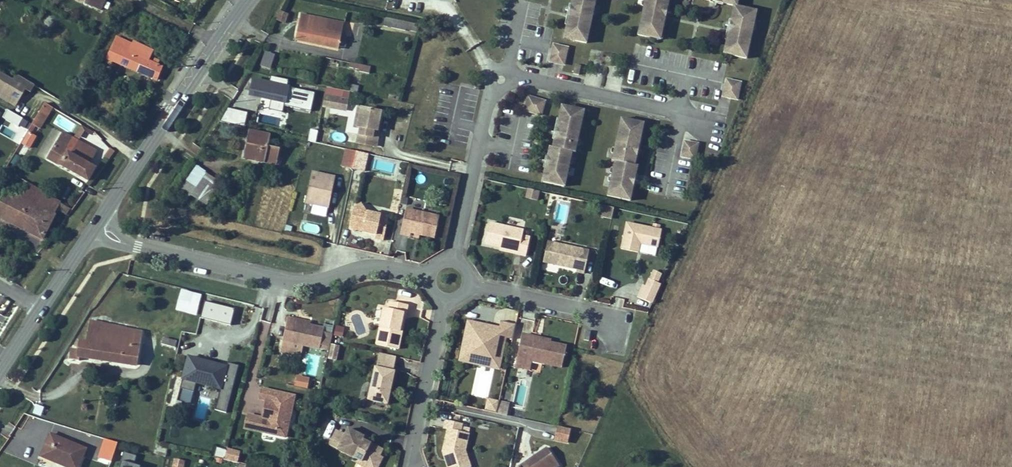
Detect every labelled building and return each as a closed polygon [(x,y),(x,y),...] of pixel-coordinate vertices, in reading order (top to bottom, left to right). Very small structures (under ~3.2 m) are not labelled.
[(102,10),(107,0),(81,0),(102,10)] [(570,5),(573,5),(569,26),(566,25),(564,33),(574,35),(572,42),(586,45),(595,0),(571,0),(570,5)] [(636,36),(649,38),(650,31),(660,33),(662,25),(659,25),(663,3),(666,4),(667,0),(643,0),(636,36)] [(732,1),(729,17),(732,17),(728,38),(725,37),(724,46),(733,47),(732,54),(745,57),(756,6),(738,3),(738,0),(726,0),(732,1)] [(285,24),(289,14),(279,10),(275,20),(285,24)] [(420,38),(422,31),(388,23),(386,32),(408,37),(409,35),(420,38)] [(339,58),(340,55),(345,56),(348,43),(343,42),(345,31),(300,24),(295,50),(339,58)] [(660,33),(650,31),(649,38),(659,40),(660,33)] [(574,35),(564,33),(563,40),(572,42),(574,35)] [(131,44),(116,39),(113,48),(128,54),(131,44)] [(132,43),(131,44),(128,54),(113,48),(107,66),(111,68),(114,63),(158,78),(163,66),(150,61),(153,49),(132,43)] [(568,46),(554,43),(550,61),(564,64),(568,46)] [(733,47),(724,46),(722,52),(732,54),(733,47)] [(263,50),(258,66),(269,69),(274,54),(263,50)] [(349,68),(368,73),(370,67),(351,61),(349,68)] [(371,82),(372,75),(352,71),(350,76),(362,78),(362,80),(371,82)] [(15,106),(25,89),(30,92),(34,85),(17,75),(13,81),(0,73),(0,97),(15,106)] [(741,81),(727,78),(724,96),(738,99),(741,81)] [(313,97),(286,92),(287,88),(271,84),(270,89),(252,85),(248,103),(284,109),(284,108),(310,113),(313,97)] [(346,111),(350,91),(326,86),(322,107),(346,111)] [(352,100),(360,101),(362,95),(354,93),(352,100)] [(546,101),(529,96),(525,111),(542,115),(546,101)] [(7,110),(1,119),(26,133),(30,126),(39,131),(52,107),(44,102),(31,124),(7,110)] [(571,104),(561,102),(560,109),(570,111),(571,104)] [(545,167),(542,184),(565,188),(572,151),(575,152),(585,106),(571,104),(570,111),(560,109),(558,118),(561,119),(557,139),(554,139),(552,147),(549,146),(547,155),(550,156),(548,168),(545,167)] [(243,126),(247,113),(225,106),(221,120),(243,126)] [(367,117),(348,113),(346,125),(349,126),(348,133),(351,133),(349,141),(366,144),(369,124),(366,124),(367,117)] [(58,114),(53,122),(71,132),(76,124),(58,114)] [(620,114),(611,160),(614,160),(606,197),(629,201),(632,185),(629,185),(632,172),(635,173),(637,165),(634,164),(636,155),(633,155),(637,135),(640,135),(642,125),(632,124),(633,117),(620,114)] [(643,119),(633,117),(632,124),(642,125),(643,119)] [(21,141),(26,130),(7,121),(1,132),(21,141)] [(92,150),(61,132),(46,157),(84,180),(92,167),(85,162),(92,150)] [(331,141),(344,140),(344,132),(330,133),(331,141)] [(37,136),(33,133),(25,146),(30,148),(37,136)] [(243,140),(236,168),(257,173),(264,145),(243,140)] [(349,141),(347,148),(364,152),(366,144),(349,141)] [(683,156),(695,157),(698,143),(686,141),(683,156)] [(348,156),(345,171),(352,172),(355,158),(348,156)] [(392,173),(393,162),(368,159),(367,170),(392,173)] [(328,178),(305,172),(298,203),(321,208),(328,178)] [(189,174),(180,188),(188,194),(197,180),(189,174)] [(67,205),(25,181),(15,200),(5,219),(37,237),(57,209),(62,212),(67,205)] [(533,194),(522,192),(520,202),(531,204),(533,194)] [(15,200),(5,194),(0,202),(0,216),(5,219),(15,200)] [(353,205),(345,210),(341,226),(345,232),(347,230),(350,231),(351,228),(355,229),(354,232),(354,233),(367,236),(366,240),(374,242),(379,224),(371,223),(372,217),(358,213),(353,205)] [(603,205),(600,216),(612,218),(614,208),(603,205)] [(430,218),(397,211),(391,235),(400,237),(401,234),(410,237),(425,240),(430,218)] [(515,234),(482,226),(477,246),(493,250),(510,254),(509,257),(518,259),(522,241),(514,239),(515,234)] [(654,236),(619,228),(613,254),(630,258),(632,249),(650,252),(654,236)] [(581,255),(540,246),(535,266),(568,273),(568,276),(576,277),(581,255)] [(639,284),(636,291),(646,296),(650,288),(639,284)] [(646,296),(632,290),(627,302),(641,308),(646,296)] [(182,291),(177,309),(196,315),(201,297),(182,291)] [(612,296),(610,307),(622,309),(624,299),(612,296)] [(204,301),(200,317),(230,324),(234,308),(204,301)] [(377,310),(368,346),(390,351),(395,329),(391,328),(395,315),(398,316),(400,307),(382,303),(381,311),(377,310)] [(287,319),(277,317),(272,340),(309,349),(310,345),(319,347),(320,342),(322,334),(313,332),(314,328),(299,325),(286,322),(287,319)] [(80,340),(78,348),(71,347),(68,359),(76,360),(77,356),(135,365),(142,333),(92,321),(86,340),(80,340)] [(265,345),(269,323),(262,321),(257,343),(265,345)] [(204,323),(201,336),(207,337),(210,324),(204,323)] [(462,342),(458,363),(470,365),(480,359),(492,362),(496,347),(484,344),(481,343),(483,338),(485,338),(487,331),(485,328),(460,323),(456,341),(462,342)] [(505,343),(508,328),(493,324),(490,337),(491,340),(505,343)] [(334,325),(333,335),(343,336),(344,326),(334,325)] [(164,337),(163,344),(176,347),(178,340),(164,337)] [(543,345),(514,338),(509,362),(524,365),(554,372),(559,351),(543,347),(543,345)] [(462,342),(456,341),(451,361),(458,363),(462,342)] [(327,344),(320,342),(319,347),(317,355),(324,356),(327,344)] [(331,344),(328,358),(336,360),(339,346),(331,344)] [(227,411),(237,367),(186,355),(175,400),(190,404),(195,384),(220,389),(215,409),(227,411)] [(387,358),(372,355),(368,369),(383,373),(387,358)] [(470,365),(490,370),(492,362),(480,359),(470,365)] [(524,365),(509,362),(507,370),(522,374),(524,365)] [(368,369),(366,369),(358,401),(378,406),(385,373),(383,373),(368,369)] [(294,386),(307,389),(309,377),(296,374),(294,386)] [(179,380),(172,379),(167,403),(175,404),(179,380)] [(282,394),(249,387),(247,397),(253,398),(256,399),(252,415),(252,417),(249,416),(234,413),(231,426),(272,435),(274,426),(272,422),(275,411),(278,409),(282,394)] [(487,416),(490,406),(485,405),(478,409),(477,414),(487,416)] [(32,409),(30,415),(37,417),(39,410),(32,409)] [(437,423),(435,432),(438,432),(433,455),(436,466),(459,466),(455,454),(459,437),(451,435),(453,427),(437,423)] [(340,429),(329,450),(349,461),(360,466),(365,466),(369,459),(373,452),(362,446),(354,441),(356,438),(340,429)] [(561,433),(548,430),(545,444),(558,447),(561,433)] [(87,449),(50,438),(42,460),(53,464),(55,459),(76,466),(80,458),(83,459),(87,449)] [(111,462),(117,442),(103,438),(97,458),(111,462)] [(215,447),(213,456),(223,458),(225,449),(215,447)] [(237,463),(240,451),(227,447),(224,460),(237,463)] [(117,466),(137,466),(131,466),(134,456),(121,453),(117,466)] [(515,466),(546,466),(536,453),(523,462),(524,464),(521,466),(519,464),(515,466)] [(83,459),(80,458),(76,466),(55,459),(53,464),(64,466),(80,466),(83,459)] [(185,461),(174,458),(171,466),(183,466),(185,461)]
